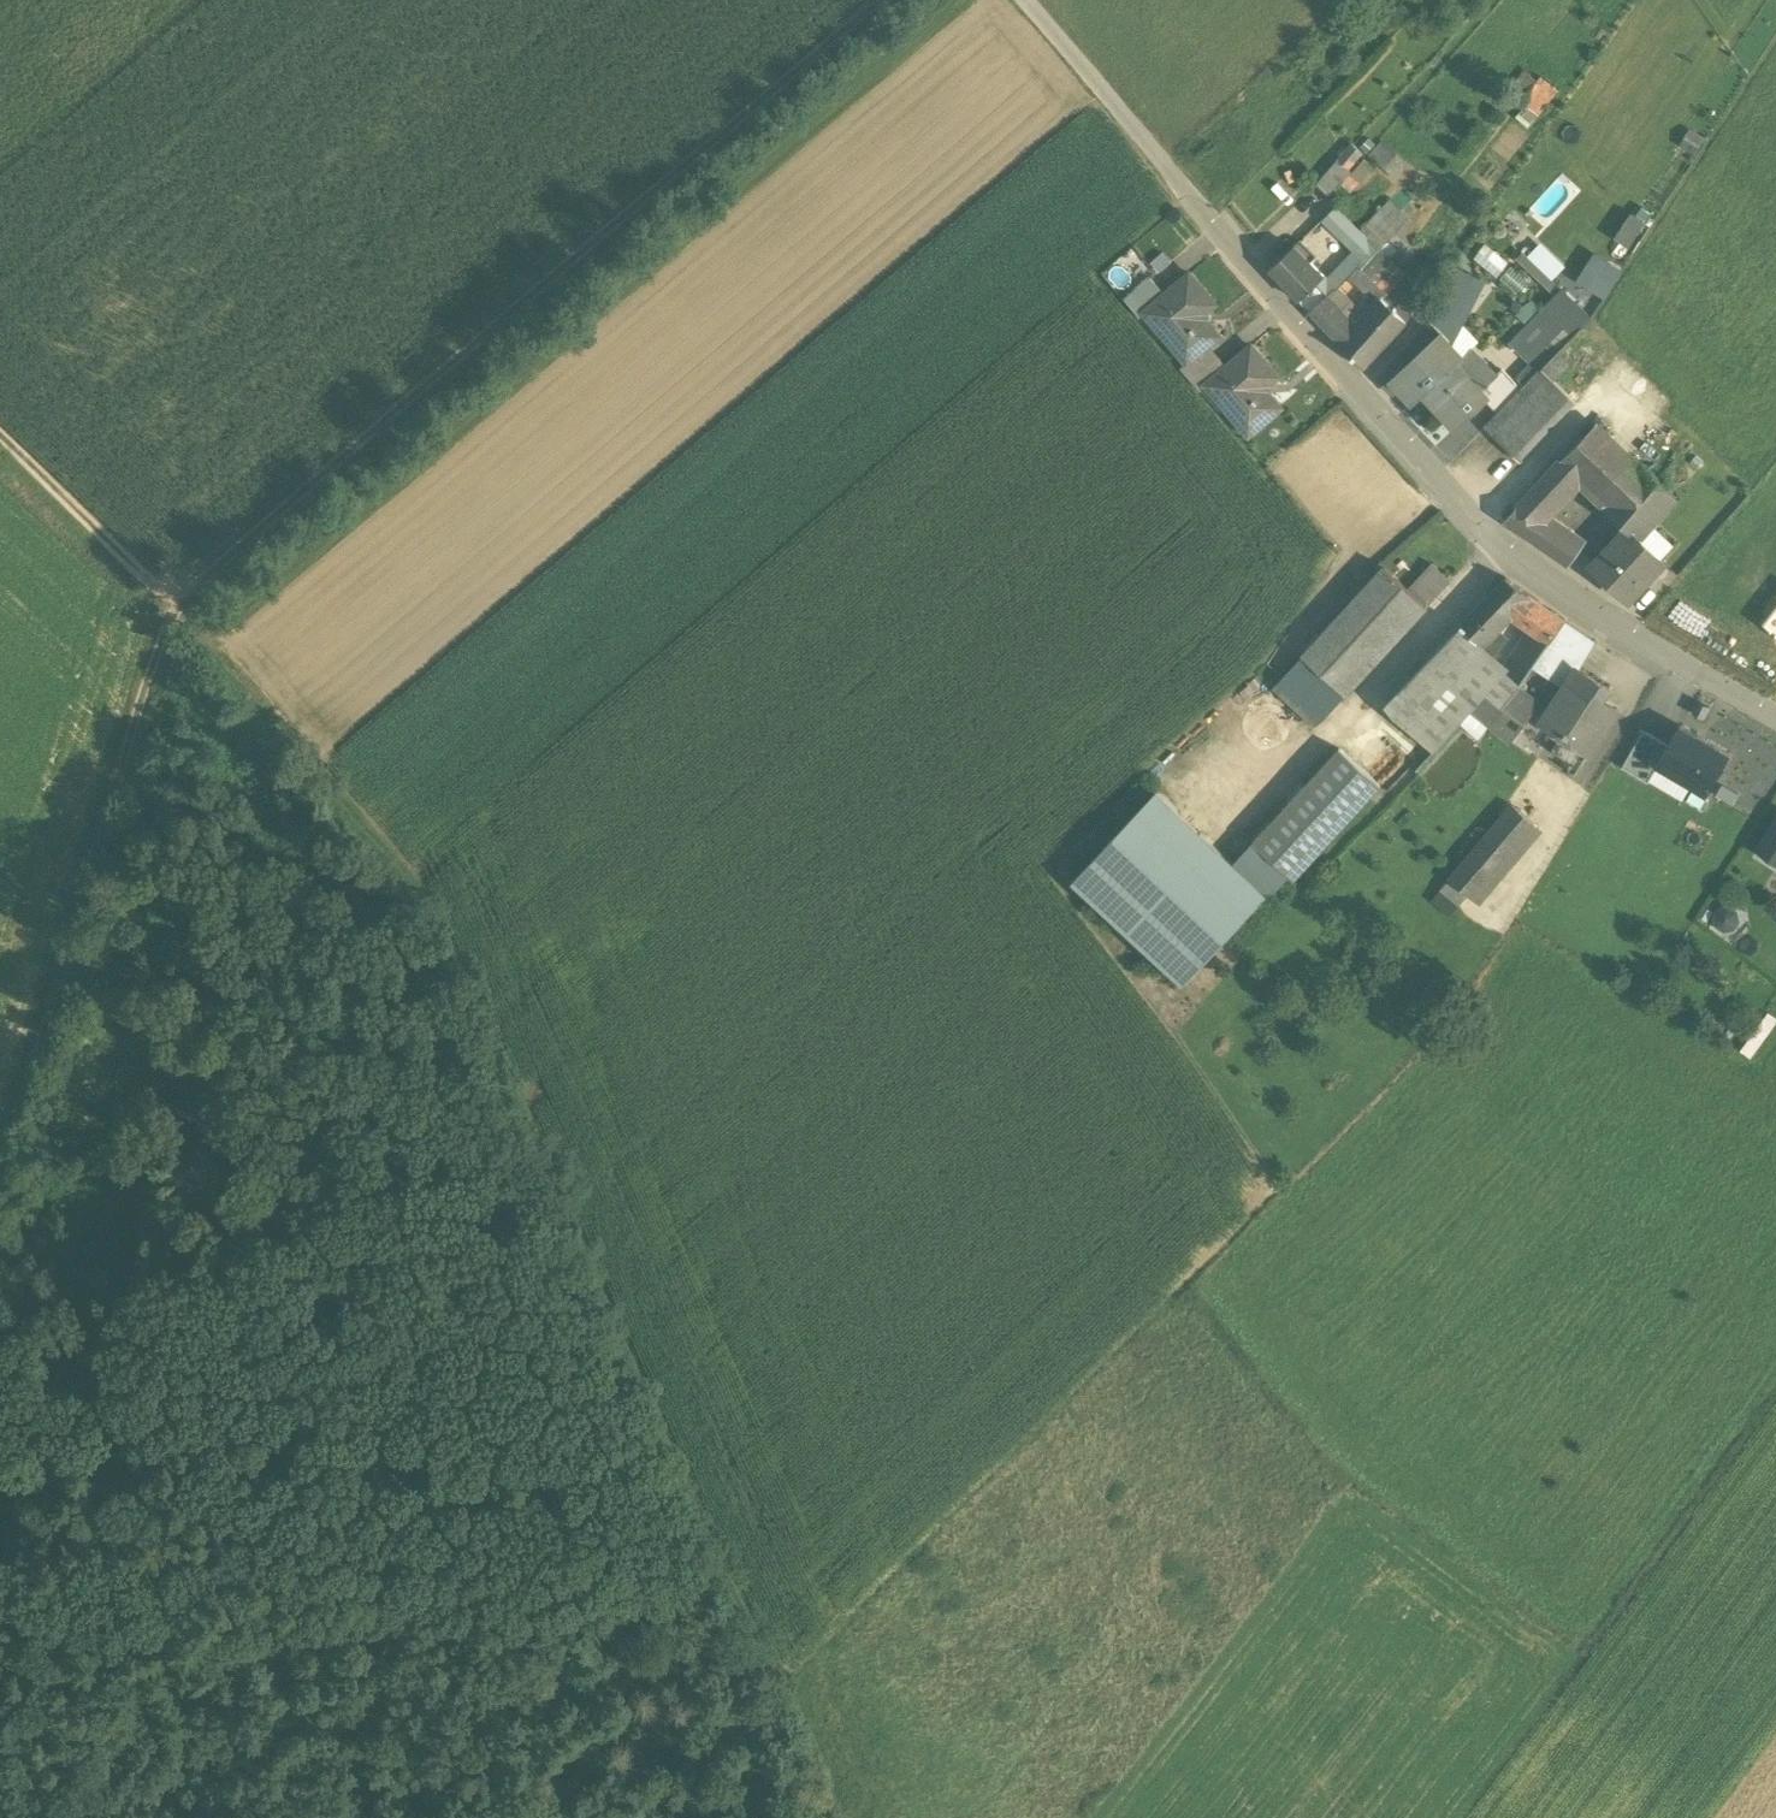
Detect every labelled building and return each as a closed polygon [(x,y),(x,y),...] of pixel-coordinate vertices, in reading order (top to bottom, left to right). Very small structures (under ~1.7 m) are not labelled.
[(1545,78),(1523,103),(1538,117),(1561,92),(1545,78)] [(1385,140),(1371,155),(1400,182),(1415,166),(1385,140)] [(1318,180),(1335,195),(1371,155),(1355,141),(1318,180)] [(1391,200),(1361,232),(1380,250),(1384,246),(1386,248),(1412,219),(1391,200)] [(1335,208),(1316,227),(1322,232),(1331,241),(1349,221),(1335,208)] [(1361,232),(1349,221),(1331,241),(1348,258),(1358,268),(1359,267),(1362,269),(1380,250),(1361,232)] [(1316,227),(1303,239),(1309,245),(1322,232),(1316,227)] [(1555,278),(1567,265),(1543,241),(1530,254),(1555,278)] [(1478,259),(1498,277),(1511,263),(1491,245),(1478,259)] [(1359,278),(1382,299),(1397,314),(1420,289),(1406,276),(1410,271),(1386,248),(1384,246),(1380,250),(1362,269),(1365,272),(1359,278)] [(1325,277),(1295,247),(1271,270),(1300,302),(1325,277)] [(1348,258),(1326,281),(1336,291),(1358,268),(1348,258)] [(1492,287),(1455,265),(1427,317),(1459,351),(1492,287)] [(1358,268),(1336,291),(1342,297),(1359,278),(1365,272),(1362,269),(1359,267),(1358,268)] [(1515,269),(1503,284),(1524,301),(1536,286),(1515,269)] [(1165,294),(1149,308),(1168,331),(1165,333),(1164,333),(1163,334),(1187,363),(1209,345),(1220,336),(1207,321),(1208,312),(1217,305),(1190,273),(1165,294)] [(1150,277),(1123,300),(1138,318),(1149,308),(1165,294),(1150,277)] [(1350,323),(1326,298),(1310,313),(1364,368),(1393,336),(1370,312),(1359,324),(1354,319),(1350,323)] [(1572,298),(1561,309),(1581,329),(1592,316),(1572,298)] [(1397,314),(1382,299),(1370,312),(1393,336),(1406,323),(1397,314)] [(1561,309),(1553,302),(1528,328),(1550,347),(1557,353),(1581,329),(1561,309)] [(1550,347),(1528,328),(1513,345),(1533,364),(1550,347)] [(1441,335),(1408,365),(1409,366),(1393,381),(1413,402),(1422,393),(1455,428),(1486,399),(1488,398),(1482,391),(1459,366),(1455,363),(1461,357),(1441,335)] [(1187,363),(1181,368),(1201,391),(1206,386),(1212,382),(1211,381),(1227,367),(1209,345),(1187,363)] [(1227,367),(1211,381),(1212,382),(1206,386),(1249,436),(1281,409),(1269,394),(1270,384),(1278,377),(1252,346),(1227,367)] [(1533,364),(1515,383),(1521,390),(1542,369),(1551,359),(1557,353),(1550,347),(1533,364)] [(1496,378),(1472,353),(1459,366),(1482,391),(1496,378)] [(1542,369),(1553,379),(1562,369),(1551,359),(1542,369)] [(1499,413),(1486,427),(1512,454),(1570,395),(1553,379),(1542,369),(1521,390),(1499,413)] [(1496,378),(1482,391),(1488,398),(1486,399),(1499,413),(1521,390),(1515,383),(1504,371),(1496,378)] [(1597,425),(1563,459),(1541,483),(1560,500),(1581,477),(1616,442),(1597,425)] [(1616,442),(1581,477),(1609,504),(1642,467),(1616,442)] [(1642,467),(1609,504),(1608,512),(1627,529),(1640,540),(1677,498),(1642,467)] [(1560,500),(1541,483),(1522,503),(1542,519),(1560,500)] [(1542,519),(1522,503),(1505,521),(1533,540),(1546,523),(1542,519)] [(1546,523),(1533,540),(1572,565),(1586,545),(1546,523)] [(1640,540),(1627,529),(1593,567),(1629,601),(1664,563),(1640,540)] [(1432,564),(1407,589),(1427,608),(1450,582),(1432,564)] [(1385,567),(1303,656),(1346,695),(1427,608),(1407,589),(1385,567)] [(1507,580),(1459,630),(1478,648),(1483,644),(1495,631),(1511,614),(1532,633),(1552,612),(1507,580)] [(1775,634),(1775,605),(1762,624),(1775,634)] [(1552,612),(1532,633),(1533,633),(1505,673),(1518,684),(1531,667),(1542,651),(1548,642),(1565,621),(1552,612)] [(1598,644),(1565,621),(1548,642),(1542,651),(1531,667),(1564,688),(1577,668),(1581,670),(1598,644)] [(1459,630),(1385,705),(1395,718),(1403,724),(1399,728),(1406,734),(1409,730),(1433,751),(1448,735),(1471,711),(1473,708),(1487,693),(1502,706),(1517,688),(1520,685),(1518,684),(1505,673),(1490,660),(1478,648),(1459,630)] [(1346,695),(1303,656),(1281,681),(1323,720),(1346,695)] [(1581,670),(1577,668),(1564,688),(1544,718),(1565,731),(1592,749),(1616,711),(1600,701),(1609,688),(1581,670)] [(1517,688),(1502,706),(1489,722),(1510,740),(1537,703),(1517,688)] [(1502,706),(1487,693),(1473,708),(1489,722),(1502,706)] [(1710,708),(1700,703),(1694,715),(1704,720),(1710,708)] [(1731,756),(1682,727),(1670,746),(1657,767),(1707,797),(1731,756)] [(1657,767),(1670,746),(1644,730),(1621,767),(1648,783),(1657,767)] [(1592,749),(1565,731),(1551,751),(1579,769),(1592,749)] [(1343,751),(1257,845),(1295,880),(1381,786),(1343,751)] [(1266,896),(1155,792),(1074,880),(1185,983),(1266,896)] [(1478,891),(1483,895),(1542,826),(1514,802),(1455,872),(1478,891)] [(1758,849),(1775,860),(1775,822),(1758,849)] [(1348,847),(1339,857),(1346,863),(1355,854),(1348,847)] [(1478,891),(1455,872),(1429,903),(1452,921),(1478,891)]
